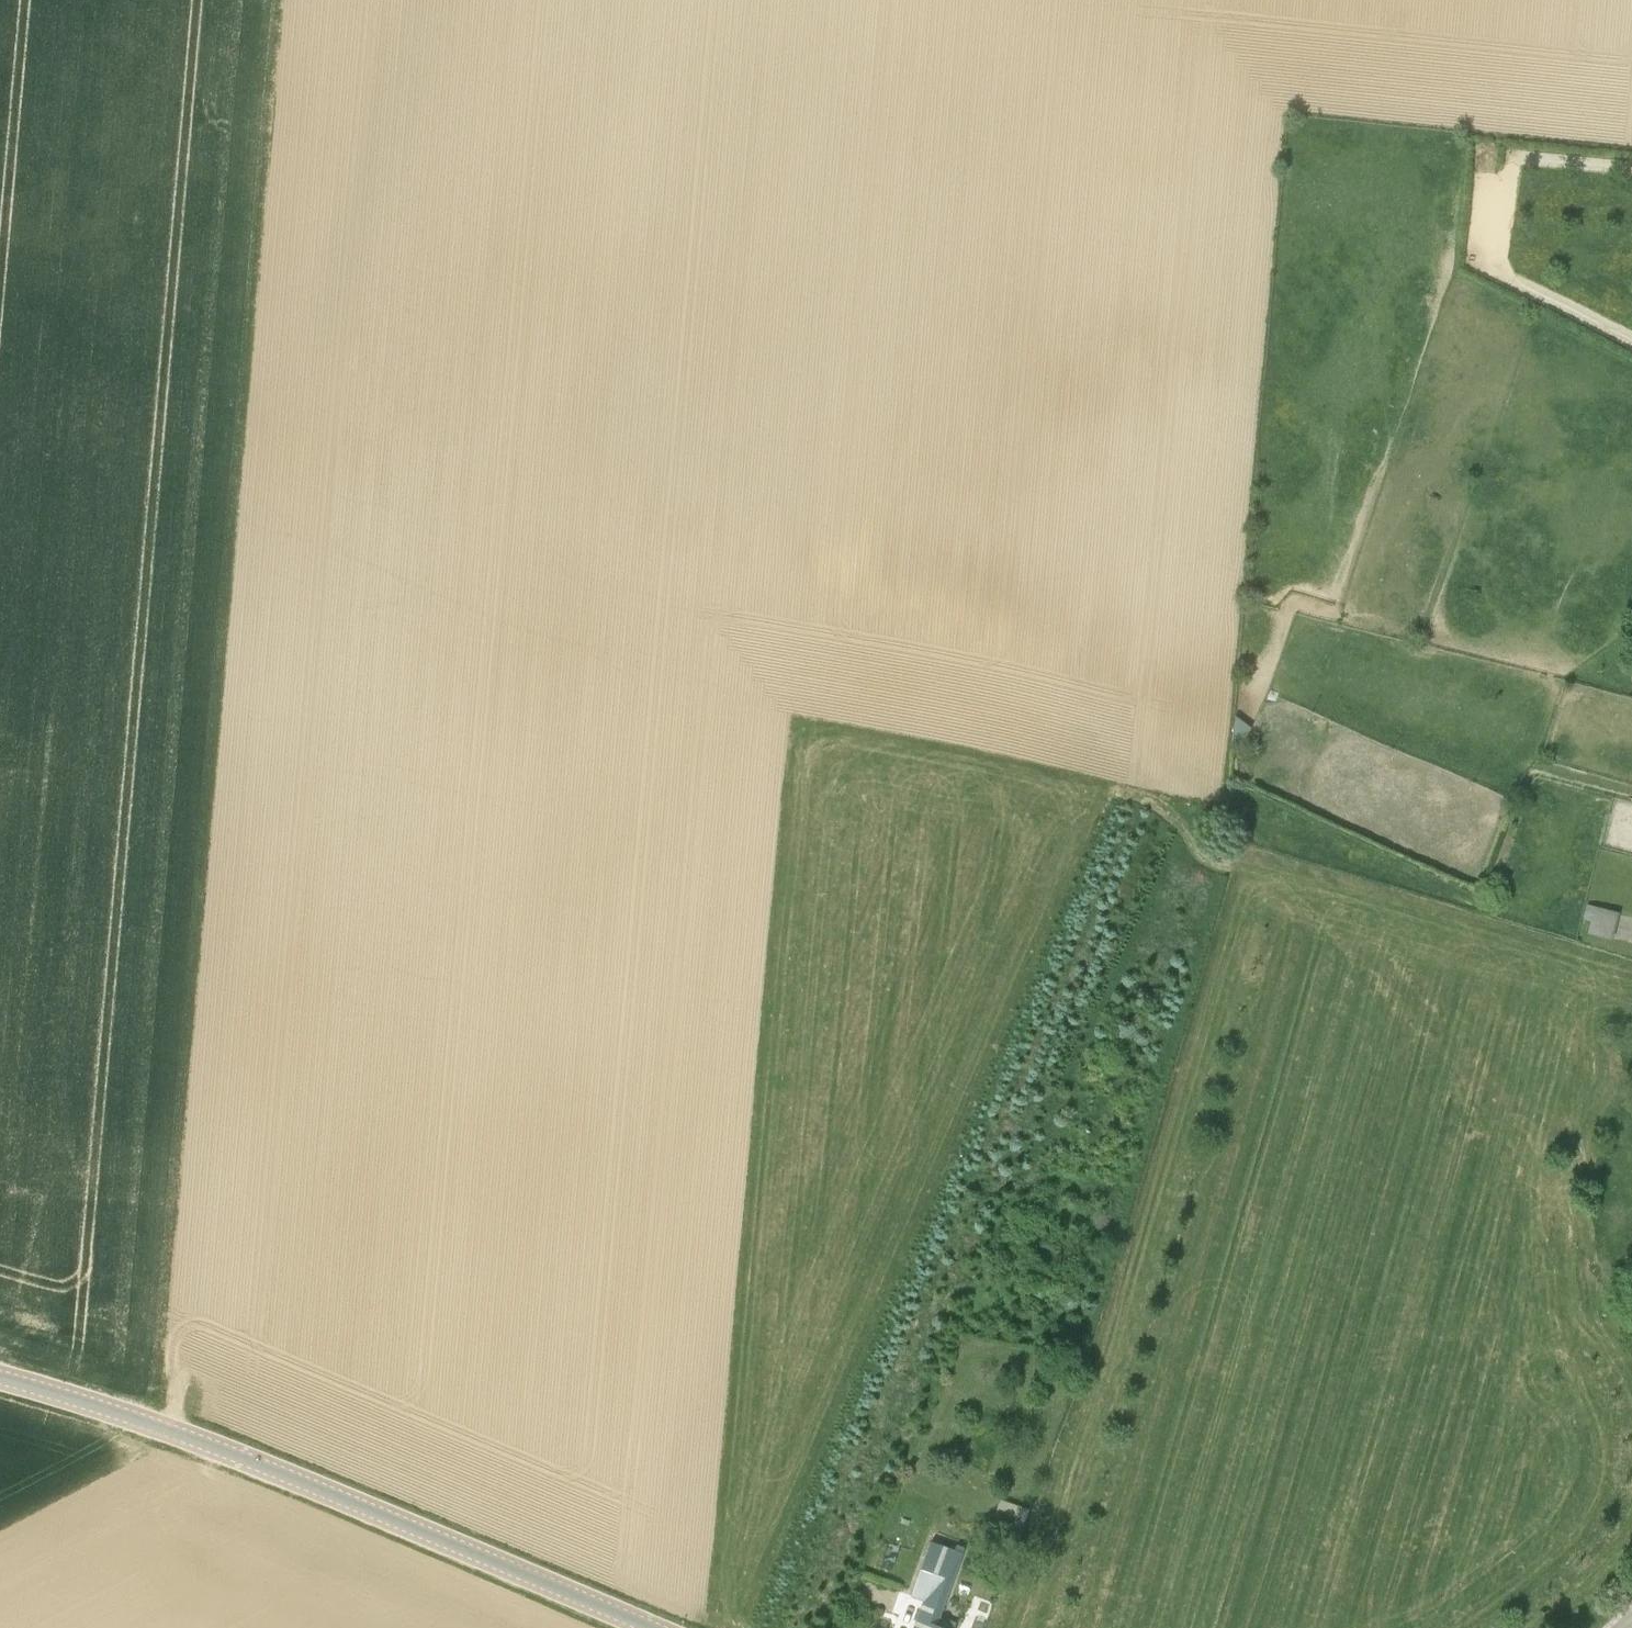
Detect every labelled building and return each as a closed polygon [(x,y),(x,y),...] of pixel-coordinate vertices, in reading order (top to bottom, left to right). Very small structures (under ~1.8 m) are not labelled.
[(1236,716),(1231,744),(1241,749),(1252,728),(1236,716)] [(1612,938),(1618,913),(1587,906),(1584,918),(1591,920),(1588,932),(1612,938)] [(1026,1520),(996,1509),(991,1526),(1020,1536),(1026,1520)] [(934,1542),(932,1542),(911,1597),(923,1602),(914,1627),(955,1627),(957,1623),(940,1617),(963,1552),(934,1542)] [(883,1558),(881,1565),(890,1569),(893,1561),(883,1558)]
